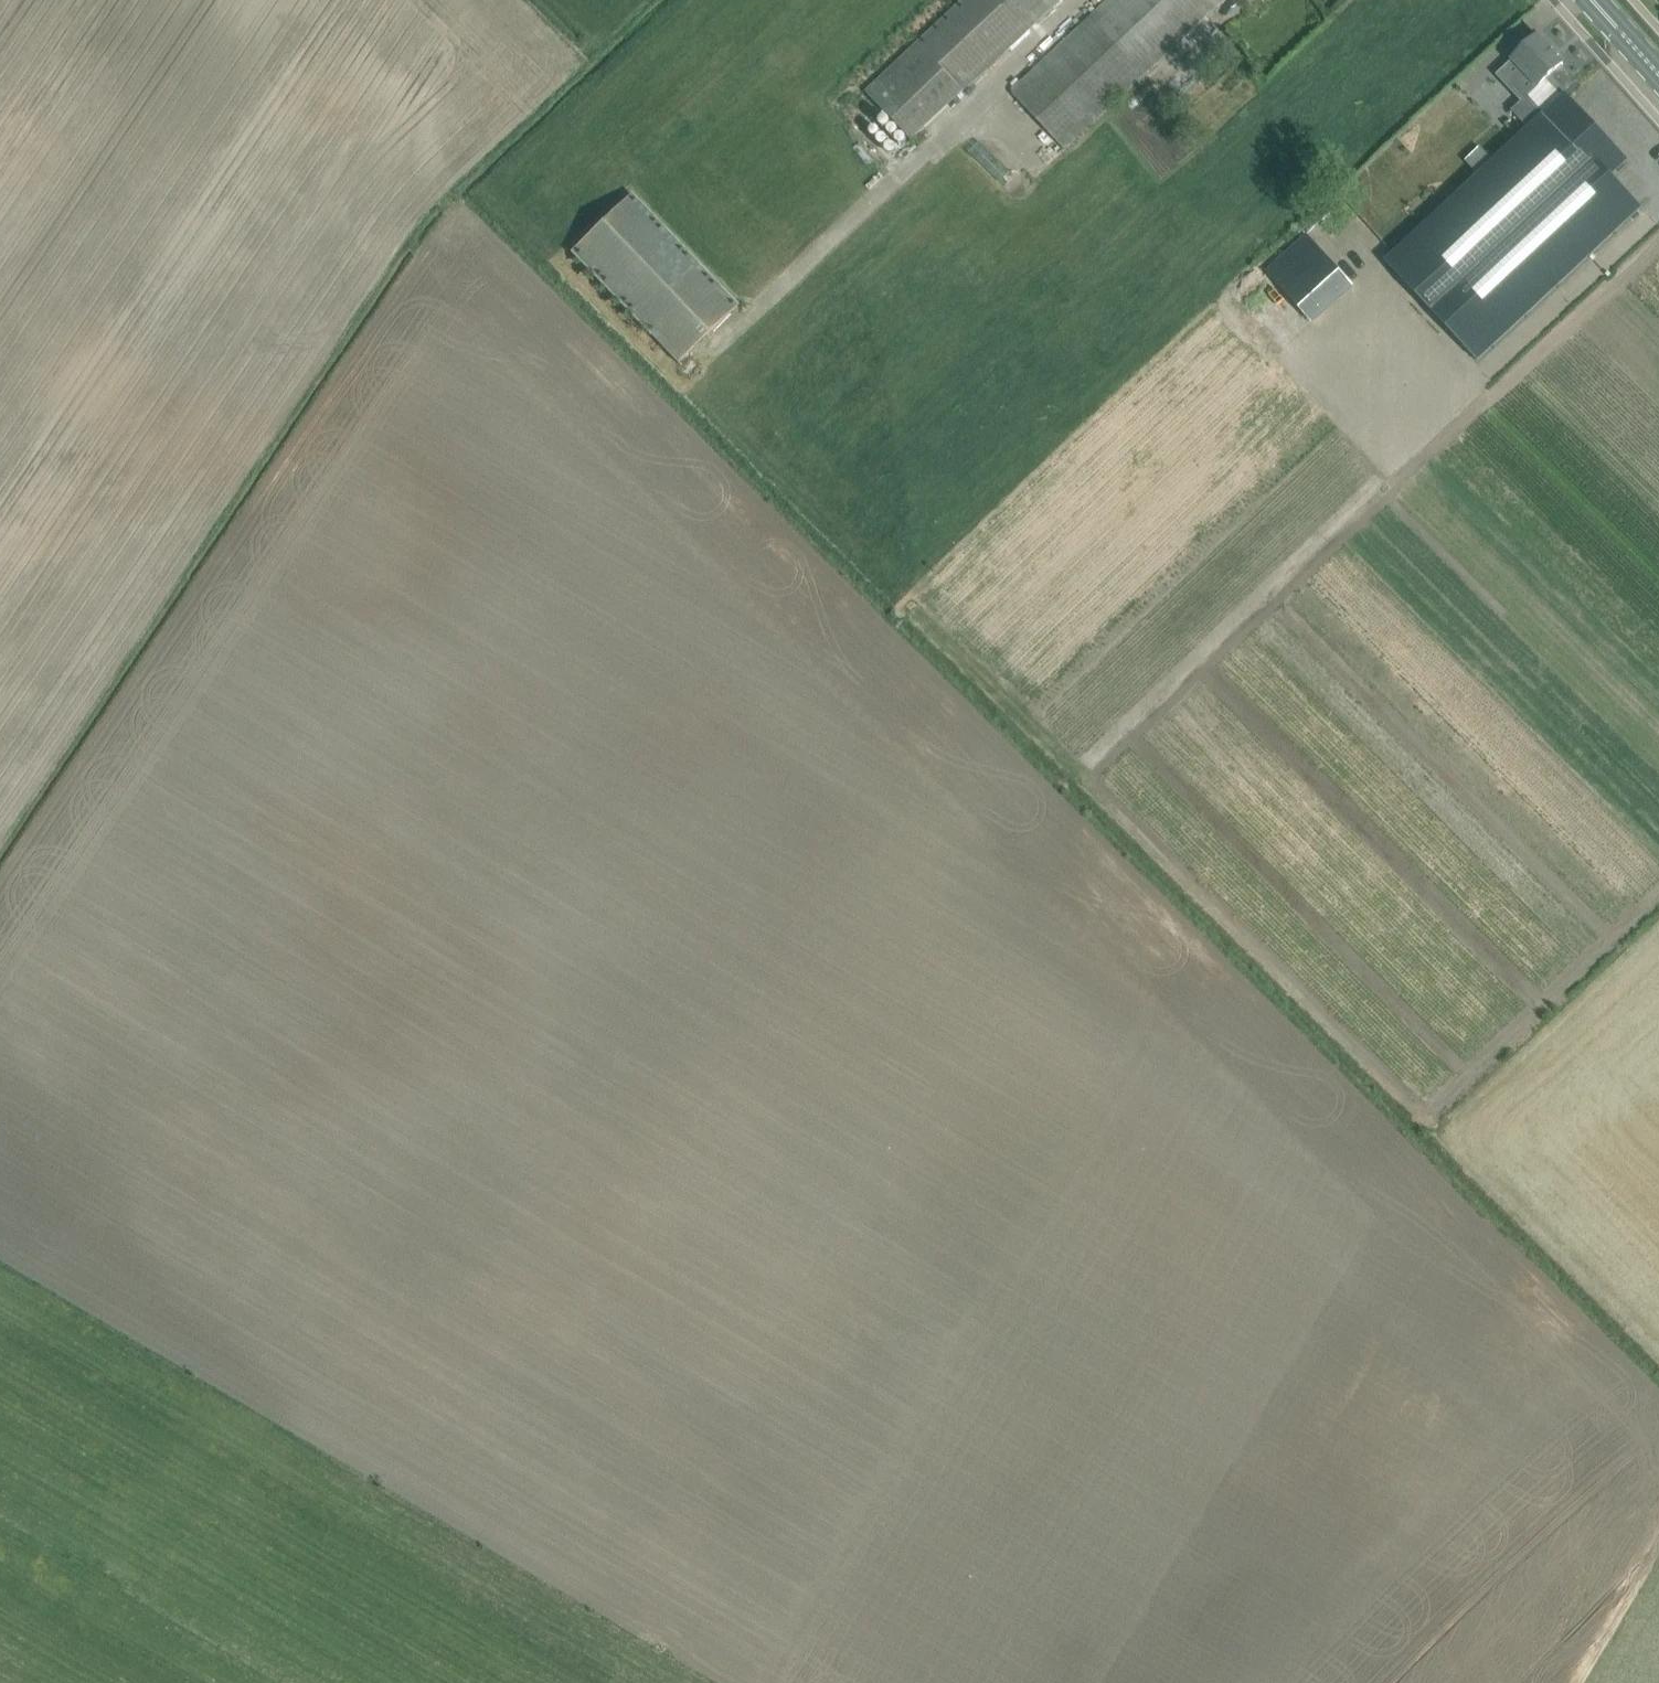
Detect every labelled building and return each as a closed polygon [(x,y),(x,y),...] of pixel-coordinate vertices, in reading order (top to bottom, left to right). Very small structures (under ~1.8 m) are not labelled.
[(1056,0),(961,0),(865,90),(910,136),(1056,0)] [(1223,0),(1109,0),(1011,91),(1064,148),(1223,0)] [(1522,51),(1514,59),(1539,85),(1540,86),(1550,77),(1567,94),(1578,83),(1562,65),(1563,64),(1550,49),(1553,45),(1544,36),(1539,38),(1538,36),(1522,51)] [(1564,97),(1387,263),(1477,360),(1639,210),(1608,177),(1625,162),(1564,97)] [(739,304),(632,193),(571,251),(678,362),(739,304)] [(1308,235),(1265,272),(1312,326),(1355,290),(1308,235)]
